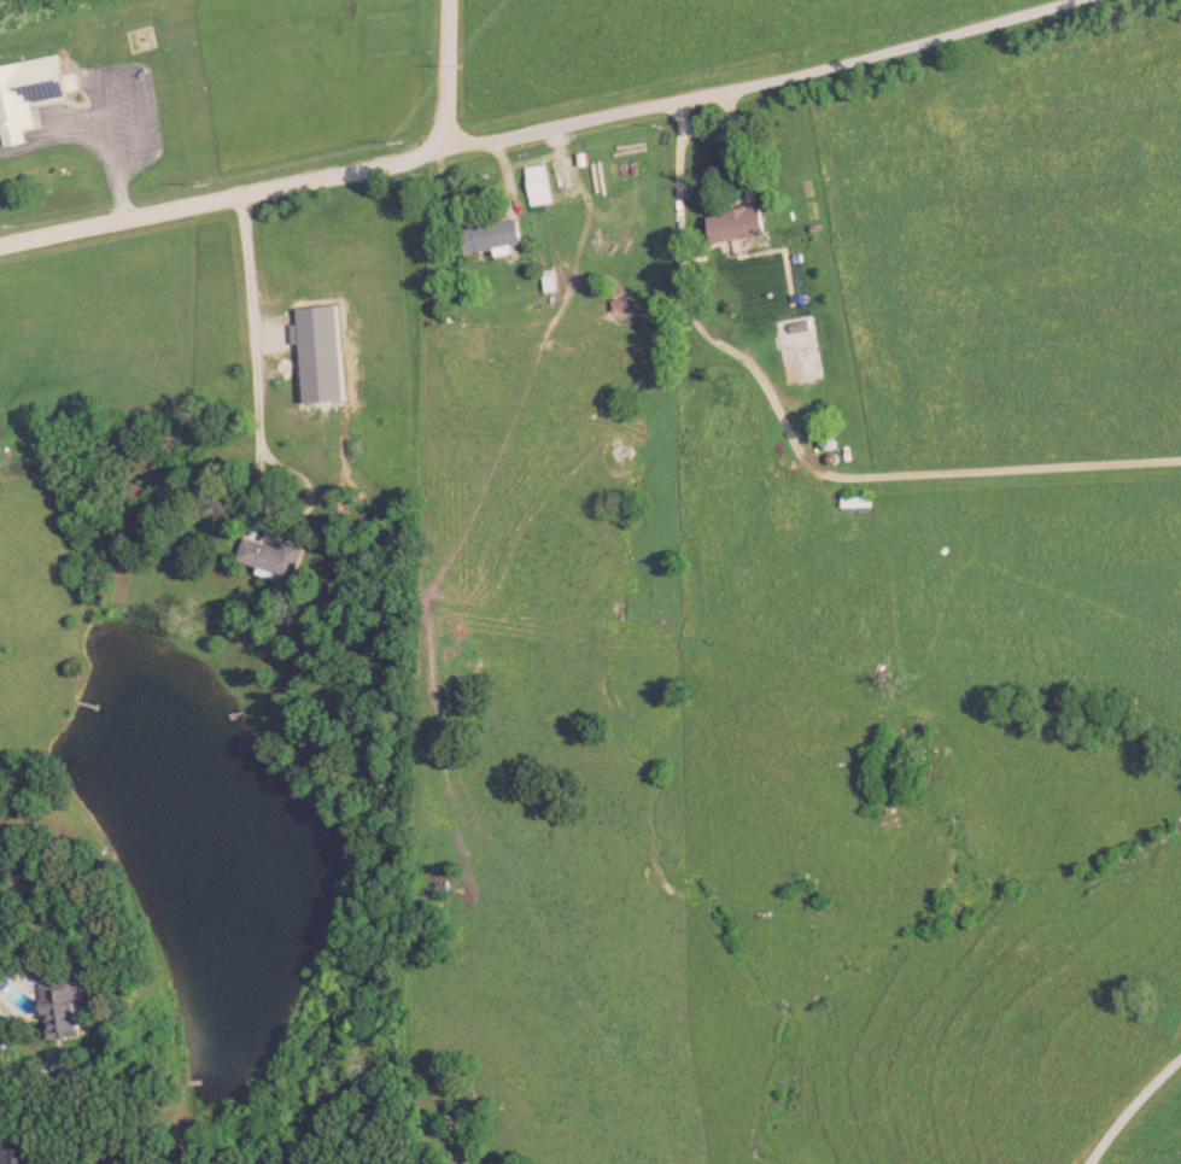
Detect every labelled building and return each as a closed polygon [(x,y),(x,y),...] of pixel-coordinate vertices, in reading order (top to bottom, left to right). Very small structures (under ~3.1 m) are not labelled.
[(67,56),(0,67),(0,134),(11,132),(13,146),(34,143),(31,128),(42,127),(38,104),(74,98),(67,56)] [(556,203),(553,164),(531,166),(535,205),(556,203)] [(713,215),(718,244),(772,235),(767,206),(713,215)] [(526,217),(475,226),(480,252),(530,244),(526,217)] [(828,378),(818,315),(779,321),(790,384),(828,378)] [(845,494),(845,505),(873,505),(873,494),(845,494)] [(300,576),(308,545),(286,539),(284,546),(248,536),(242,560),(300,576)] [(45,981),(51,1036),(89,1031),(83,977),(45,981)] [(33,1147),(2,1147),(2,1163),(33,1163),(33,1147)]
